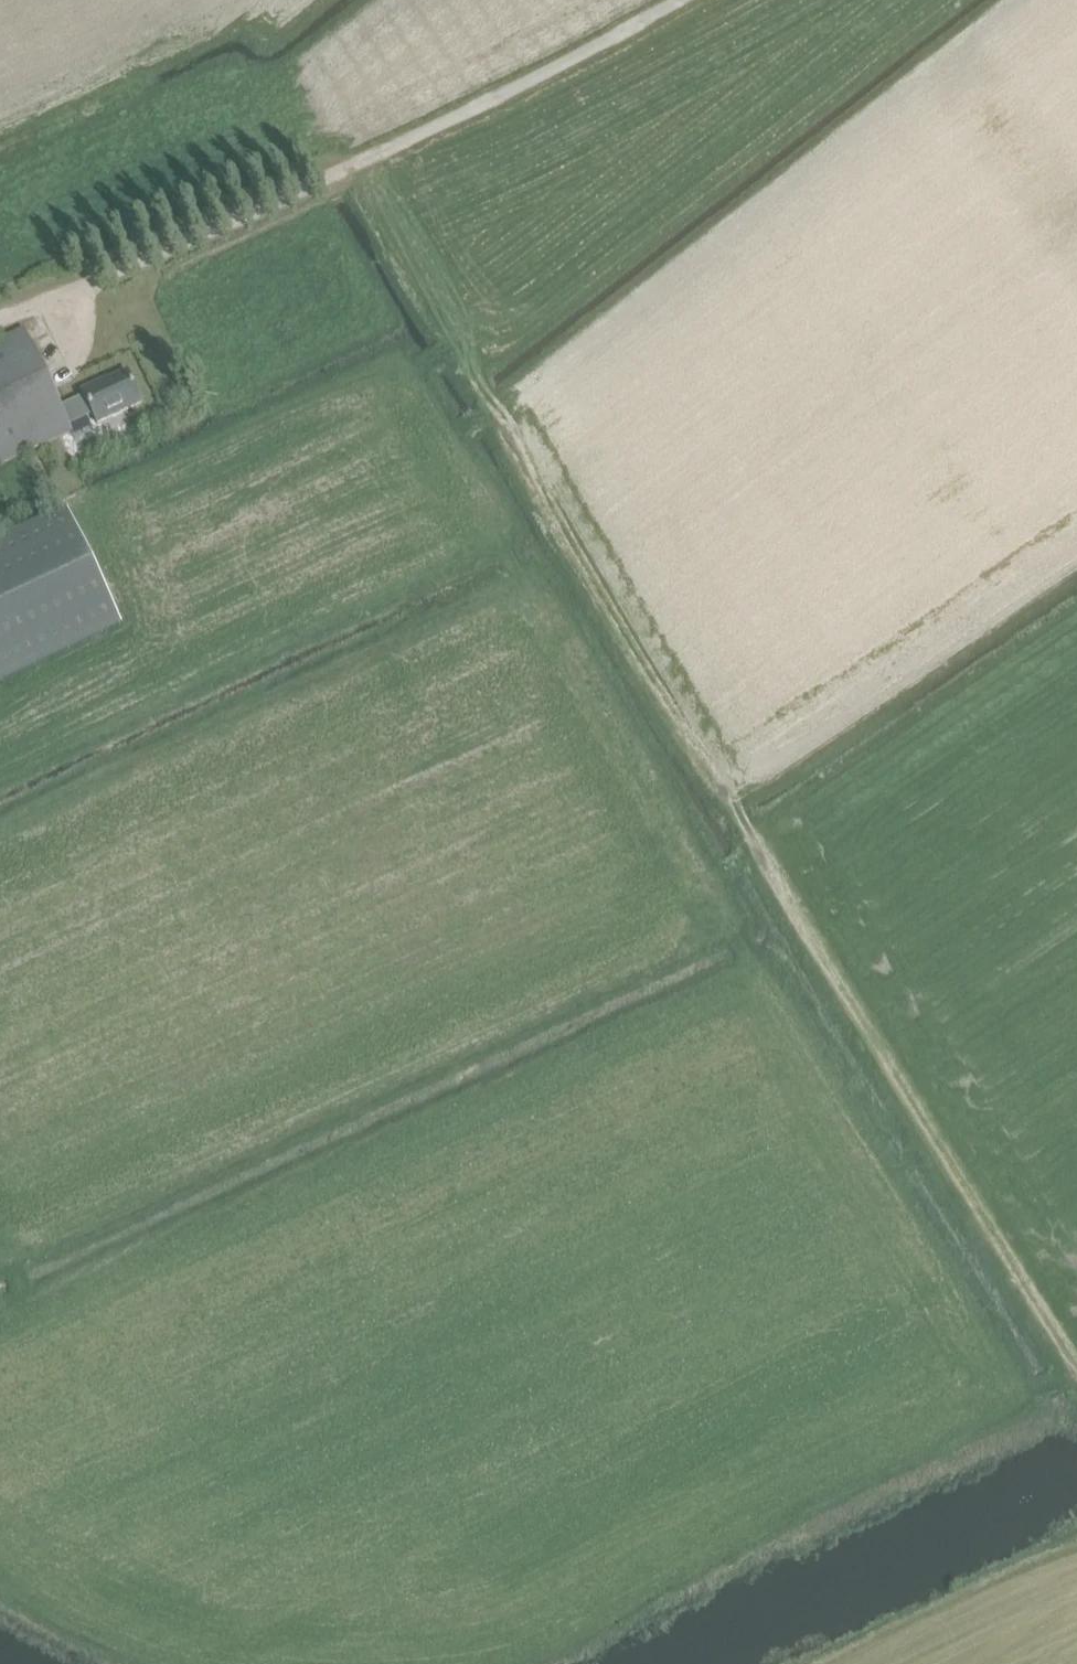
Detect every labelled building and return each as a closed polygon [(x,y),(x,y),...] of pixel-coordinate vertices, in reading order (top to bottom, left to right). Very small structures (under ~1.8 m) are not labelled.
[(71,430),(69,425),(93,414),(97,423),(142,402),(128,373),(98,387),(97,384),(82,391),(85,397),(61,408),(24,331),(0,342),(0,464),(71,430)] [(0,542),(0,684),(120,627),(65,511),(0,542)]
